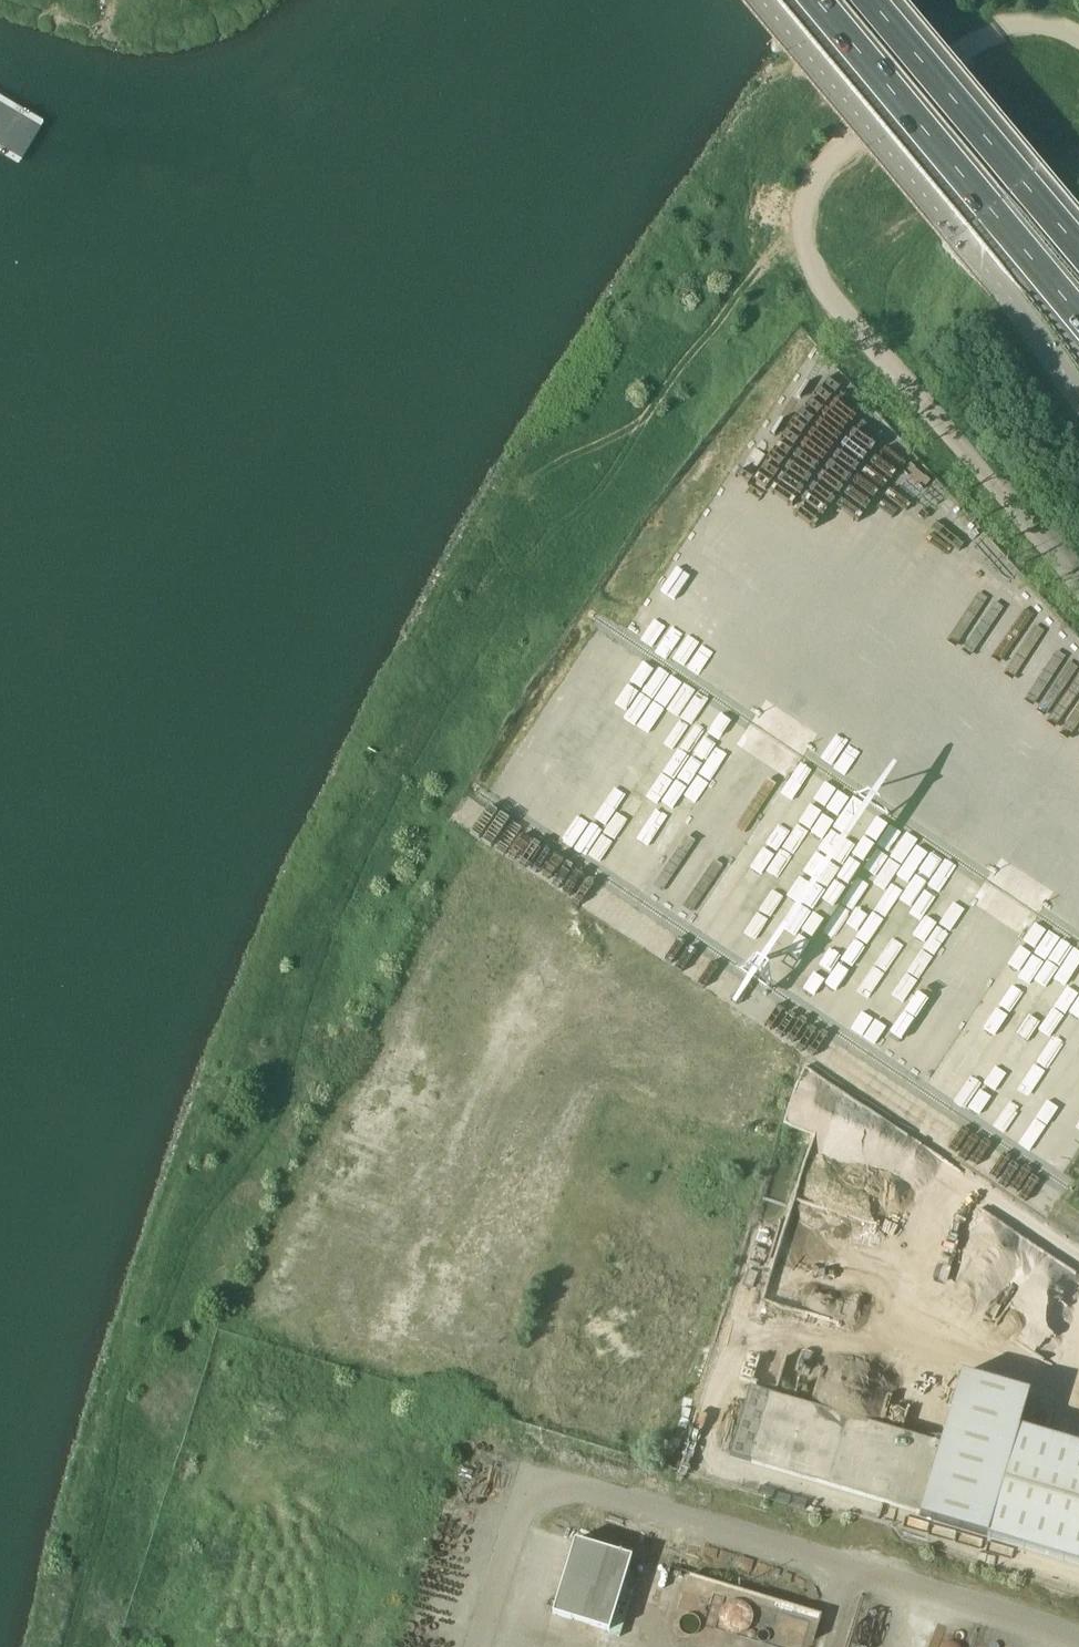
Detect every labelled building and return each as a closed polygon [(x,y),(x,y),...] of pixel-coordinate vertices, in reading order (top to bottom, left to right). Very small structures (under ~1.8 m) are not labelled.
[(1019,1429),(1029,1392),(962,1373),(940,1445),(750,1387),(730,1456),(987,1537),(1078,1564),(1078,1447),(1019,1429)] [(575,1542),(554,1614),(611,1631),(632,1559),(575,1542)]
